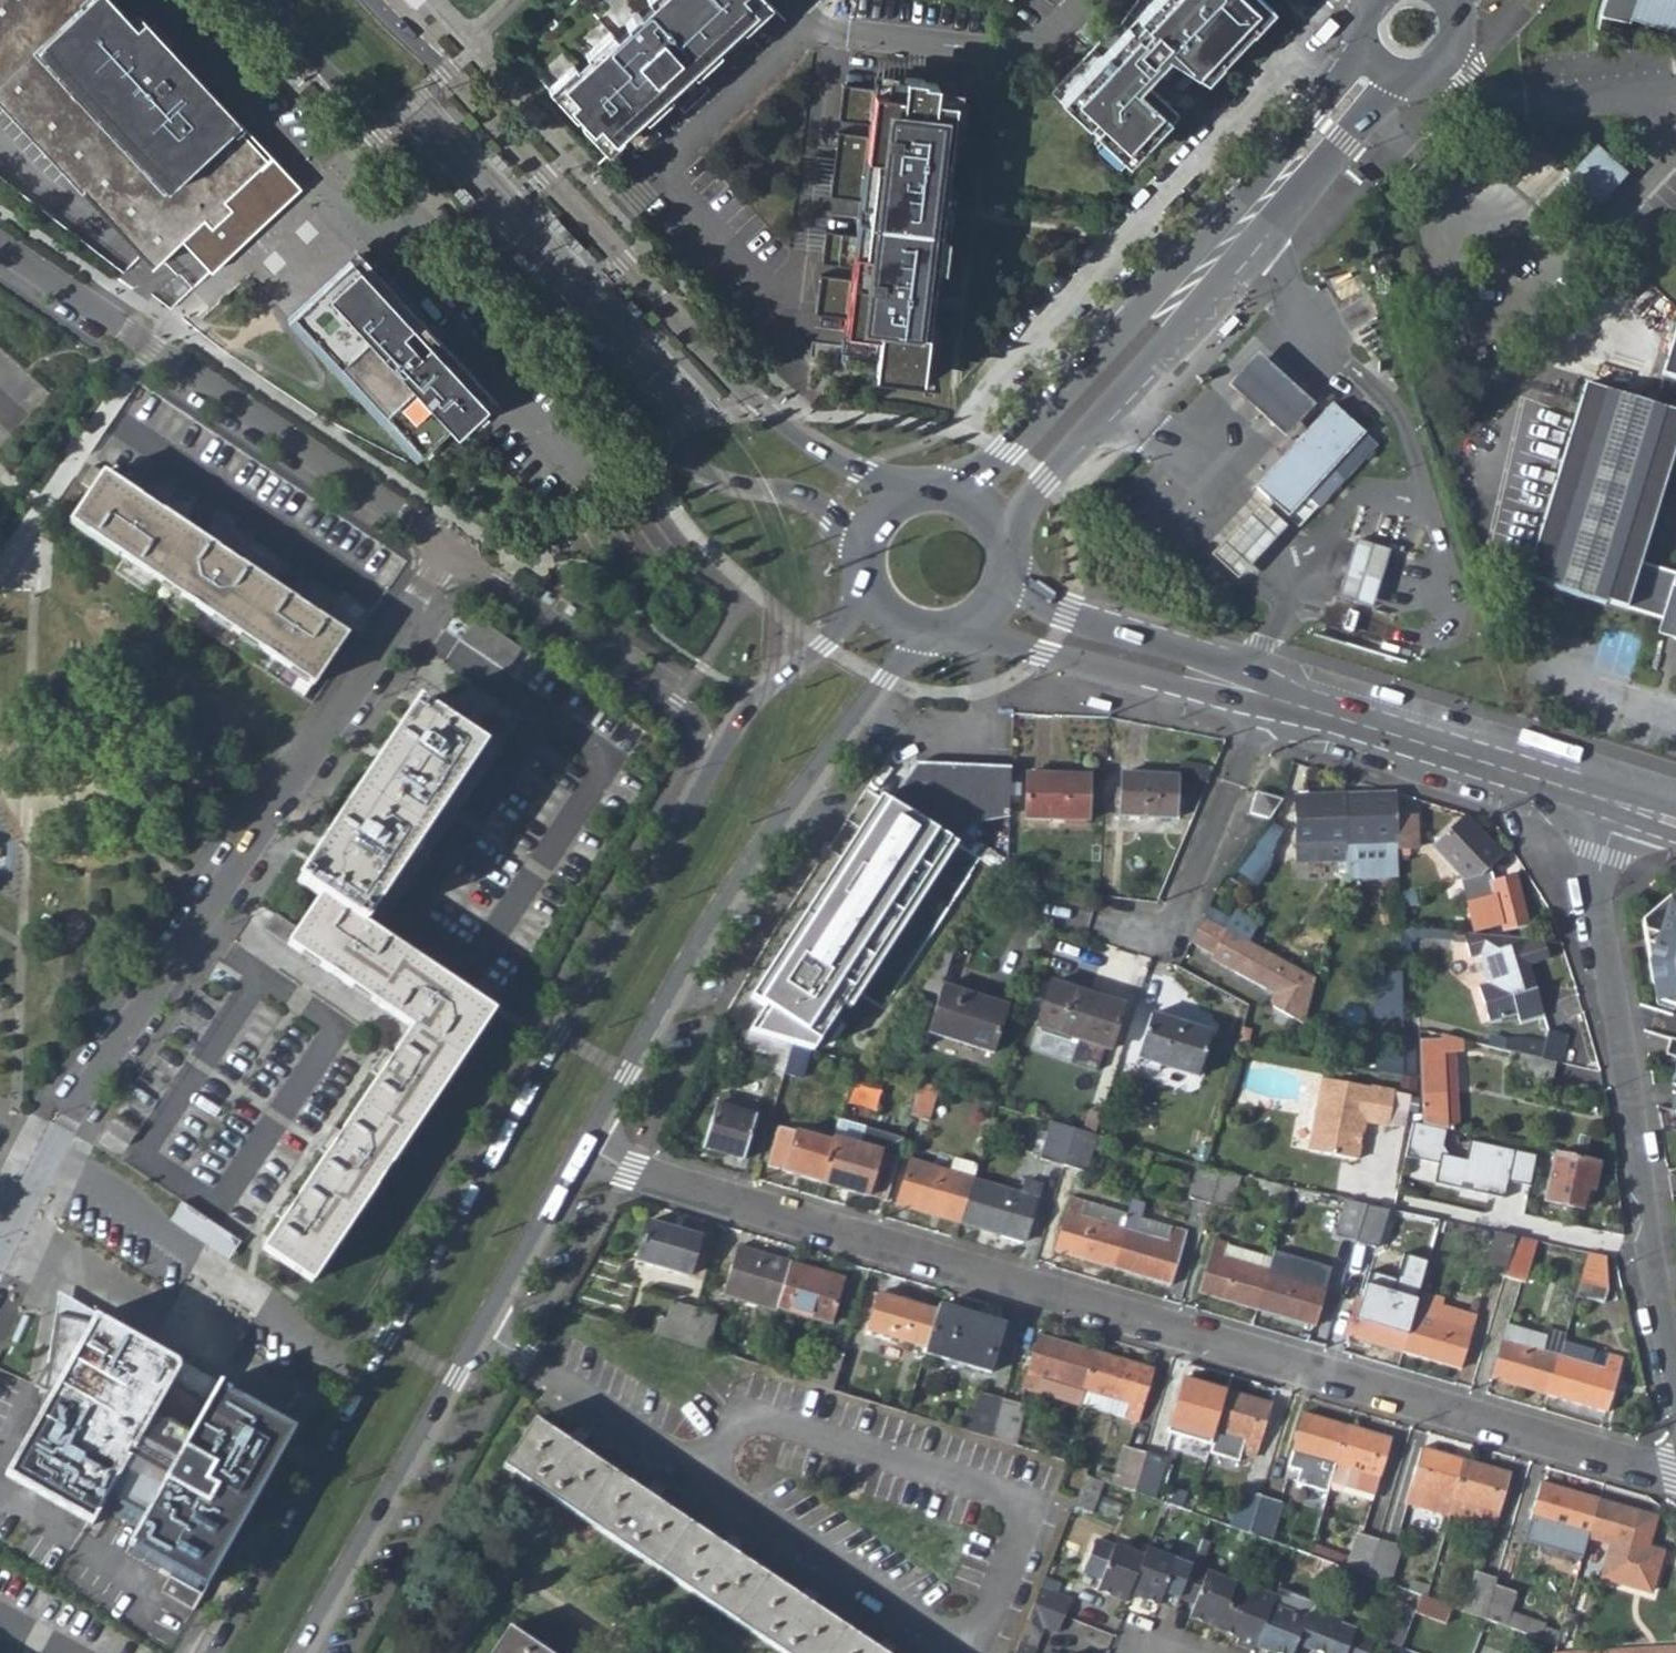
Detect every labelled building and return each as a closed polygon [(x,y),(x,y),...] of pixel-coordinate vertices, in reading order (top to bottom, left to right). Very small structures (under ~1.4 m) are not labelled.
[(82,192),(84,190),(155,265),(183,239),(212,270),(232,251),(294,317),(397,426),(421,450),(425,447),(434,457),(461,430),(490,400),(494,396),(491,393),(496,389),(361,254),(270,158),(160,41),(121,0),(0,0),(0,104),(82,192)] [(515,53),(547,88),(550,86),(611,151),(771,4),(767,0),(573,0),(515,53)] [(1273,8),(1264,0),(1158,0),(1126,34),(1117,27),(1054,95),(1129,161),(1170,117),(1141,86),(1167,56),(1207,78),(1273,8)] [(1675,34),(1675,0),(1609,0),(1601,17),(1601,19),(1632,26),(1633,20),(1675,34)] [(966,86),(875,76),(873,88),(843,85),(839,120),(869,124),(868,136),(838,132),(830,197),(860,200),(856,235),(826,231),(822,264),(852,267),(851,278),(820,275),(816,314),(846,318),(840,362),(932,373),(940,306),(930,305),(932,290),(941,291),(957,163),(947,162),(949,147),(959,148),(966,86)] [(1590,150),(1560,183),(1593,212),(1622,180),(1610,168),(1590,150)] [(493,151),(487,157),(498,169),(504,164),(493,151)] [(1618,160),(1610,168),(1622,180),(1630,172),(1618,160)] [(455,186),(449,191),(460,204),(466,199),(455,186)] [(1115,281),(1118,284),(1134,268),(1128,261),(1112,278),(1115,281)] [(629,298),(623,303),(635,315),(641,310),(629,298)] [(1658,378),(1675,383),(1675,316),(1658,378)] [(1236,320),(1233,317),(1218,334),(1224,340),(1240,323),(1236,320)] [(590,332),(584,338),(596,350),(602,345),(590,332)] [(1290,384),(1261,358),(1232,391),(1259,416),(1289,443),(1319,410),(1290,384)] [(1640,563),(1675,441),(1675,415),(1581,386),(1525,579),(1666,623),(1661,637),(1675,642),(1675,574),(1640,563)] [(1257,490),(1300,530),(1319,509),(1320,510),(1378,446),(1333,406),(1325,414),(1327,416),(1294,454),(1292,452),(1257,490)] [(102,474),(68,525),(125,562),(312,684),(345,637),(315,616),(321,608),(301,595),(295,603),(239,565),(245,557),(223,543),(218,551),(102,474)] [(1290,530),(1264,507),(1242,531),(1216,560),(1242,584),(1268,555),(1290,530)] [(1388,553),(1358,544),(1350,572),(1342,600),(1373,609),(1380,581),(1388,553)] [(478,616),(462,638),(505,669),(521,646),(478,616)] [(1111,704),(1090,698),(1087,708),(1108,714),(1109,709),(1111,704)] [(482,748),(420,707),(416,704),(414,706),(298,881),(319,897),(287,945),(409,1027),(390,1056),(380,1051),(368,1073),(375,1079),(339,1133),(331,1127),(316,1150),(324,1155),(297,1198),(289,1192),(274,1215),(282,1219),(263,1249),(311,1281),(492,1013),(363,926),(482,748)] [(916,764),(889,802),(952,844),(960,832),(974,824),(1008,816),(1010,767),(916,764)] [(1177,772),(1124,770),(1123,810),(1176,812),(1177,772)] [(1085,774),(1025,773),(1025,816),(1085,818),(1085,774)] [(1256,785),(1248,804),(1267,812),(1282,795),(1256,785)] [(1317,793),(1293,794),(1294,851),(1320,851),(1319,838),(1324,838),(1324,819),(1317,819),(1317,793)] [(1343,794),(1317,793),(1317,819),(1324,819),(1324,838),(1319,838),(1320,851),(1344,851),(1343,794)] [(1393,794),(1343,794),(1344,851),(1344,861),(1342,868),(1395,867),(1395,837),(1393,794)] [(952,844),(889,802),(881,796),(746,1000),(761,1011),(747,1032),(792,1047),(809,1053),(823,1057),(961,849),(952,844)] [(1411,800),(1394,801),(1395,837),(1406,837),(1406,829),(1413,829),(1411,800)] [(1262,815),(1236,869),(1250,876),(1254,868),(1262,872),(1272,852),(1271,831),(1275,822),(1262,815)] [(1460,817),(1429,846),(1462,879),(1479,876),(1499,857),(1460,817)] [(1493,898),(1468,909),(1480,936),(1505,925),(1509,934),(1533,923),(1512,875),(1488,885),(1493,898)] [(1637,925),(1641,947),(1651,951),(1646,968),(1653,1007),(1673,1013),(1675,1014),(1675,903),(1669,901),(1637,925)] [(1232,905),(1220,927),(1222,927),(1242,938),(1244,939),(1258,915),(1246,908),(1244,911),(1232,905)] [(277,913),(269,929),(290,939),(297,923),(277,913)] [(1203,916),(1189,942),(1202,948),(1208,951),(1222,927),(1220,927),(1203,916)] [(1244,939),(1242,938),(1226,967),(1269,991),(1265,997),(1268,1006),(1299,1022),(1311,976),(1244,939)] [(1490,976),(1477,979),(1484,1014),(1513,1009),(1516,1020),(1542,1016),(1525,939),(1493,939),(1483,945),(1490,976)] [(1376,1014),(1403,1014),(1404,971),(1377,970),(1376,1014)] [(1047,981),(1033,1025),(1107,1047),(1120,1004),(1047,981)] [(944,986),(929,1030),(993,1049),(1007,1005),(944,986)] [(1673,1013),(1653,1007),(1654,1012),(1671,1017),(1673,1013)] [(1147,1011),(1133,1061),(1192,1078),(1206,1028),(1147,1011)] [(1520,1035),(1516,1051),(1522,1053),(1553,1061),(1556,1061),(1563,1032),(1545,1027),(1542,1041),(1520,1035)] [(747,1032),(742,1050),(770,1059),(766,1073),(783,1078),(784,1074),(792,1047),(747,1032)] [(1442,1037),(1418,1037),(1418,1125),(1443,1130),(1441,1057),(1459,1057),(1463,1038),(1442,1033),(1442,1037)] [(1662,1055),(1675,1059),(1675,1042),(1667,1039),(1662,1055)] [(792,1047),(784,1074),(801,1079),(809,1053),(792,1047)] [(1522,1053),(1518,1069),(1549,1077),(1553,1061),(1522,1053)] [(1459,1057),(1441,1057),(1443,1130),(1448,1131),(1459,1133),(1459,1057)] [(1668,1085),(1675,1087),(1675,1060),(1668,1085)] [(1316,1079),(1303,1151),(1351,1159),(1353,1143),(1348,1139),(1350,1131),(1356,1132),(1358,1119),(1380,1123),(1386,1091),(1316,1079)] [(920,1083),(910,1118),(929,1123),(940,1088),(920,1083)] [(717,1095),(714,1105),(751,1117),(754,1106),(717,1095)] [(714,1105),(702,1146),(742,1159),(754,1118),(751,1117),(714,1105)] [(1048,1120),(1039,1159),(1063,1166),(1073,1127),(1048,1120)] [(1443,1130),(1418,1125),(1412,1124),(1405,1159),(1438,1166),(1434,1185),(1505,1200),(1508,1183),(1530,1187),(1536,1156),(1469,1142),(1466,1161),(1449,1158),(1445,1150),(1448,1131),(1443,1130)] [(1073,1127),(1063,1166),(1085,1172),(1095,1134),(1073,1127)] [(779,1128),(768,1166),(820,1182),(831,1144),(779,1128)] [(831,1144),(820,1182),(885,1202),(899,1158),(833,1138),(831,1144)] [(1555,1153),(1546,1201),(1581,1209),(1582,1204),(1588,1205),(1597,1161),(1555,1153)] [(911,1160),(897,1205),(961,1224),(975,1179),(911,1160)] [(1199,1165),(1189,1197),(1210,1203),(1221,1170),(1199,1165)] [(1221,1170),(1210,1203),(1232,1210),(1242,1175),(1221,1170)] [(975,1179),(961,1224),(1025,1242),(1043,1177),(1027,1173),(1021,1194),(975,1179)] [(1348,1198),(1337,1235),(1354,1240),(1366,1201),(1348,1198)] [(1069,1200),(1053,1252),(1110,1269),(1122,1230),(1079,1218),(1083,1204),(1069,1200)] [(1366,1201),(1354,1240),(1373,1246),(1385,1206),(1366,1201)] [(240,1243),(182,1203),(170,1221),(228,1260),(240,1243)] [(649,1221),(637,1259),(687,1275),(699,1236),(649,1221)] [(1493,1228),(1481,1267),(1502,1274),(1514,1233),(1493,1228)] [(1122,1230),(1110,1269),(1169,1286),(1183,1234),(1170,1229),(1166,1244),(1122,1230)] [(1514,1233),(1502,1274),(1525,1280),(1538,1238),(1514,1233)] [(1213,1242),(1198,1293),(1254,1310),(1264,1272),(1222,1260),(1226,1246),(1213,1242)] [(738,1247),(723,1292),(775,1308),(776,1307),(789,1262),(738,1247)] [(1590,1250),(1577,1296),(1603,1303),(1607,1288),(1605,1254),(1590,1250)] [(1355,1296),(1343,1336),(1400,1353),(1411,1316),(1417,1295),(1428,1259),(1403,1251),(1395,1276),(1369,1269),(1360,1298),(1355,1296)] [(789,1262),(776,1307),(831,1323),(843,1279),(789,1262)] [(1264,1272),(1254,1310),(1313,1328),(1328,1276),(1315,1272),(1310,1285),(1264,1272)] [(879,1293),(868,1331),(925,1348),(937,1310),(879,1293)] [(1411,1316),(1400,1353),(1458,1370),(1473,1318),(1437,1308),(1439,1302),(1417,1295),(1411,1316)] [(925,1348),(924,1352),(990,1372),(1003,1326),(937,1306),(937,1310),(925,1348)] [(694,1307),(683,1342),(705,1349),(714,1313),(694,1307)] [(108,1504),(143,1522),(188,1439),(152,1420),(183,1366),(92,1316),(3,1478),(94,1528),(108,1504)] [(1505,1327),(1489,1378),(1547,1396),(1558,1358),(1514,1345),(1519,1331),(1505,1327)] [(1519,1331),(1514,1345),(1558,1358),(1562,1344),(1519,1331)] [(1038,1336),(1022,1389),(1035,1393),(1040,1379),(1085,1391),(1095,1353),(1038,1336)] [(1562,1344),(1558,1358),(1601,1372),(1605,1357),(1562,1344)] [(823,1347),(811,1382),(833,1388),(843,1353),(823,1347)] [(1095,1353),(1085,1391),(1127,1404),(1122,1419),(1137,1424),(1152,1370),(1095,1353)] [(1558,1358),(1547,1396),(1605,1412),(1620,1361),(1605,1357),(1601,1372),(1558,1358)] [(1183,1378),(1166,1432),(1181,1437),(1186,1421),(1214,1429),(1225,1391),(1183,1378)] [(216,1387),(188,1439),(143,1522),(130,1547),(208,1590),(292,1428),(216,1387)] [(1225,1391),(1214,1429),(1244,1438),(1239,1454),(1253,1458),(1269,1404),(1225,1391)] [(977,1393),(965,1430),(987,1437),(999,1399),(977,1393)] [(999,1399),(987,1437),(1012,1445),(1023,1407),(999,1399)] [(1303,1413),(1286,1468),(1301,1472),(1305,1456),(1334,1464),(1344,1425),(1303,1413)] [(507,1461),(788,1652),(887,1652),(540,1415),(507,1461)] [(1186,1421),(1181,1437),(1209,1445),(1214,1429),(1186,1421)] [(1334,1464),(1327,1488),(1341,1492),(1343,1485),(1373,1494),(1389,1438),(1344,1425),(1334,1464)] [(1125,1448),(1113,1485),(1133,1492),(1144,1455),(1125,1448)] [(1421,1448),(1405,1503),(1448,1516),(1448,1515),(1452,1499),(1464,1460),(1421,1448)] [(1144,1455),(1133,1492),(1154,1500),(1166,1462),(1144,1455)] [(1452,1499),(1448,1515),(1493,1529),(1510,1473),(1464,1460),(1452,1499)] [(1088,1476),(1075,1509),(1092,1517),(1106,1482),(1088,1476)] [(1542,1482),(1525,1536),(1539,1540),(1543,1525),(1585,1538),(1596,1499),(1542,1482)] [(1239,1486),(1228,1526),(1250,1532),(1261,1493),(1239,1486)] [(1261,1493),(1250,1532),(1271,1538),(1282,1499),(1261,1493)] [(1596,1499),(1585,1538),(1628,1550),(1624,1566),(1639,1570),(1654,1516),(1596,1499)] [(1543,1525),(1539,1540),(1581,1552),(1585,1538),(1543,1525)] [(1358,1532),(1348,1567),(1369,1576),(1379,1539),(1358,1532)] [(1585,1538),(1581,1552),(1624,1566),(1628,1550),(1585,1538)] [(1379,1539),(1369,1576),(1389,1583),(1400,1545),(1379,1539)] [(1113,1543),(1095,1586),(1128,1599),(1131,1592),(1145,1556),(1113,1543)] [(1312,1543),(1309,1553),(1337,1563),(1339,1553),(1312,1543)] [(1145,1556),(1131,1592),(1159,1604),(1165,1590),(1181,1596),(1193,1565),(1148,1547),(1145,1556)] [(1193,1565),(1181,1596),(1196,1603),(1191,1616),(1220,1628),(1239,1581),(1193,1565)] [(1420,1595),(1414,1612),(1445,1623),(1452,1606),(1484,1618),(1494,1584),(1495,1580),(1476,1573),(1467,1603),(1442,1594),(1438,1602),(1425,1596),(1420,1595)] [(1239,1581),(1220,1628),(1242,1636),(1239,1643),(1257,1650),(1258,1647),(1275,1607),(1279,1597),(1239,1581)] [(1411,1581),(1409,1590),(1420,1595),(1425,1596),(1427,1586),(1411,1581)] [(1494,1584),(1484,1618),(1555,1644),(1558,1633),(1543,1628),(1544,1624),(1511,1611),(1516,1592),(1494,1584)] [(1041,1589),(1036,1605),(1067,1616),(1072,1602),(1041,1589)] [(1036,1605),(1019,1644),(1034,1650),(1044,1625),(1061,1631),(1067,1616),(1036,1605)] [(1258,1647),(1274,1652),(1297,1652),(1301,1642),(1329,1652),(1346,1652),(1355,1629),(1339,1623),(1340,1620),(1317,1611),(1312,1612),(1310,1620),(1275,1607),(1258,1647)] [(1403,1608),(1395,1628),(1407,1631),(1414,1612),(1403,1608)] [(511,1625),(492,1652),(553,1652),(511,1625)] [(1395,1628),(1390,1642),(1401,1646),(1407,1631),(1395,1628)] [(1346,1652),(1369,1652),(1375,1637),(1355,1629),(1346,1652)] [(1046,1652),(1091,1652),(1070,1646),(1068,1651),(1050,1643),(1046,1652)]
